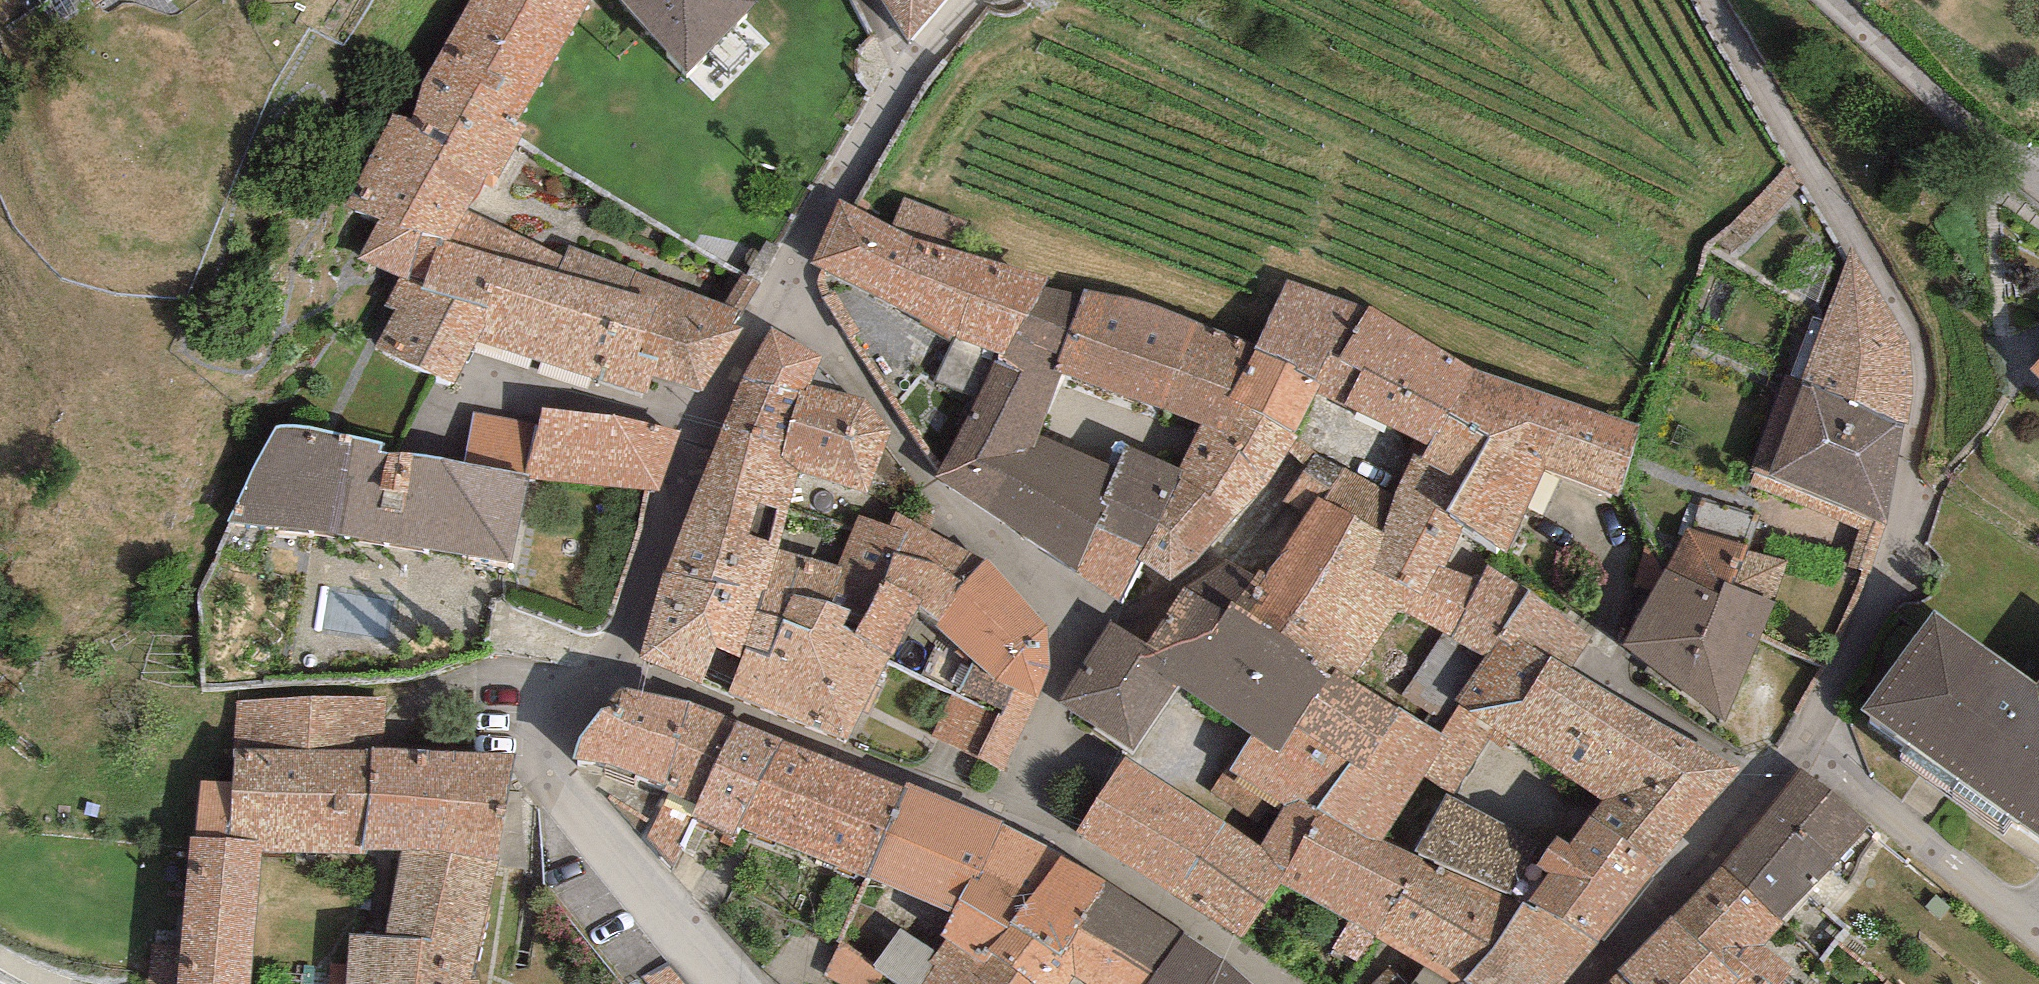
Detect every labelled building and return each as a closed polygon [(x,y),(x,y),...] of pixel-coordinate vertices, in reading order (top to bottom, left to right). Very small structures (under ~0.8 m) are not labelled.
[(422,84),(413,122),(393,114),(346,206),(376,221),(359,258),(399,278),(407,282),(421,237),(450,247),(471,209),(487,178),(498,186),(522,140),(525,134),(515,127),(594,0),(471,0),(422,84)] [(688,74),(756,0),(617,0),(688,74)] [(906,45),(944,0),(882,0),(906,45)] [(1003,359),(1046,286),(1049,275),(960,249),(967,223),(906,196),(893,226),(840,199),(810,262),(954,336),(999,354),(998,358),(1003,359)] [(648,398),(652,379),(660,357),(639,353),(652,297),(628,290),(637,269),(569,242),(562,255),(471,209),(450,247),(421,237),(407,282),(399,278),(385,307),(395,312),(372,350),(429,375),(456,388),(475,343),(648,398)] [(1909,345),(1851,248),(1805,380),(1907,423),(1915,394),(1909,345)] [(724,303),(637,269),(628,290),(652,297),(639,353),(660,357),(652,379),(703,394),(743,329),(736,327),(759,285),(742,273),(724,303)] [(1338,359),(1368,306),(1287,279),(1254,348),(1229,397),(1295,432),(1317,392),(1321,384),(1315,381),(1329,354),(1338,359)] [(993,357),(935,479),(1078,571),(1117,467),(1037,434),(1062,373),(1053,367),(1080,295),(1046,286),(1003,359),(998,358),(993,357)] [(1084,288),(1080,295),(1053,367),(1062,373),(1163,409),(1195,321),(1152,302),(1084,288)] [(1473,367),(1368,306),(1338,359),(1329,354),(1315,381),(1321,384),(1317,392),(1429,447),(1473,367)] [(1229,397),(1254,348),(1195,321),(1163,409),(1199,423),(1179,468),(1186,471),(1179,485),(1235,518),(1268,487),(1298,433),(1295,432),(1229,397)] [(812,385),(821,357),(771,327),(743,377),(662,571),(761,590),(766,591),(779,548),(800,471),(781,457),(780,456),(800,389),(805,391),(808,384),(812,385)] [(1466,522),(1508,550),(1544,469),(1618,497),(1639,426),(1473,367),(1429,447),(1422,460),(1465,480),(1445,509),(1466,522)] [(1887,526),(1907,423),(1805,380),(1784,374),(1751,469),(1757,471),(1750,485),(1857,529),(1848,569),(1871,575),(1887,526)] [(812,385),(808,384),(805,391),(800,389),(781,457),(800,471),(867,493),(891,433),(862,399),(812,385)] [(661,494),(683,432),(617,418),(542,410),(539,422),(524,480),(528,481),(649,493),(661,494)] [(524,480),(539,422),(474,413),(464,464),(524,480)] [(514,566),(528,481),(524,480),(464,464),(394,453),(382,451),(384,442),(307,427),(289,425),(275,429),(228,523),(338,539),(514,566)] [(1186,471),(1179,468),(1126,446),(1117,467),(1078,571),(1076,575),(1120,603),(1141,561),(1137,559),(1186,471)] [(1393,493),(1314,454),(1282,501),(1307,511),(1317,496),(1384,532),(1393,493)] [(1422,460),(1412,455),(1393,493),(1384,532),(1446,566),(1466,522),(1445,509),(1465,480),(1422,460)] [(1199,559),(1235,518),(1179,485),(1137,559),(1141,561),(1170,580),(1199,559)] [(1501,629),(1527,590),(1486,567),(1478,583),(1446,566),(1384,532),(1317,496),(1307,511),(1261,579),(1227,559),(1184,588),(1225,613),(1231,603),(1334,670),(1351,681),(1400,609),(1442,633),(1483,656),(1501,629)] [(971,553),(895,514),(888,525),(906,532),(882,582),(921,599),(918,605),(937,622),(985,560),(971,553)] [(846,742),(890,657),(918,605),(921,599),(882,582),(906,532),(888,525),(858,515),(837,566),(779,548),(766,591),(761,590),(739,657),(726,693),(846,742)] [(1750,544),(1688,528),(1667,571),(1721,597),(1726,582),(1773,601),(1789,558),(1749,549),(1750,544)] [(1002,771),(1037,699),(1050,668),(1047,627),(985,560),(937,622),(933,626),(972,660),(957,695),(952,693),(932,737),(1002,771)] [(761,590),(662,571),(639,657),(701,685),(716,646),(739,657),(761,590)] [(1721,597),(1667,571),(1622,644),(1723,721),(1776,603),(1773,601),(1726,582),(1721,597)] [(1294,728),(1334,670),(1231,603),(1225,613),(1184,588),(1148,643),(1110,623),(1058,703),(1133,753),(1179,685),(1251,735),(1278,753),(1294,728)] [(1592,636),(1527,590),(1501,629),(1550,657),(1571,670),(1592,636)] [(2035,681),(1935,609),(1863,708),(2038,836),(2038,676),(2035,681)] [(1550,657),(1501,629),(1483,656),(1454,701),(1460,705),(1471,713),(1524,700),(1550,657)] [(1483,656),(1442,633),(1402,698),(1439,718),(1454,701),(1483,656)] [(1588,818),(1659,867),(1741,770),(1571,670),(1550,657),(1524,700),(1503,735),(1509,739),(1603,798),(1588,818)] [(1351,681),(1334,670),(1294,728),(1348,763),(1361,768),(1398,710),(1351,681)] [(691,702),(620,687),(601,707),(579,736),(574,759),(603,760),(664,785),(691,702)] [(386,698),(236,701),(236,749),(371,747),(387,747),(386,698)] [(735,721),(691,702),(664,785),(661,790),(669,794),(695,805),(735,721)] [(1503,735),(1460,705),(1440,736),(1398,710),(1361,768),(1348,763),(1317,809),(1383,842),(1424,777),(1445,795),(1455,800),(1490,740),(1503,748),(1509,739),(1503,735)] [(782,740),(735,721),(695,805),(689,815),(734,836),(739,826),(782,740)] [(1251,735),(1229,770),(1287,805),(1292,797),(1317,809),(1348,763),(1294,728),(1278,753),(1251,735)] [(842,764),(782,740),(739,826),(867,878),(904,787),(842,764)] [(361,849),(371,747),(236,749),(232,750),(231,782),(228,837),(264,841),(263,853),(361,853),(361,849)] [(387,747),(371,747),(361,849),(400,853),(497,862),(515,753),(387,747)] [(1261,842),(1122,760),(1072,831),(1242,938),(1279,883),(1317,809),(1292,797),(1287,805),(1261,842)] [(1868,827),(1798,770),(1766,811),(1832,863),(1868,827)] [(976,880),(1002,821),(905,781),(904,787),(867,878),(950,912),(959,896),(970,878),(976,880)] [(231,782),(201,782),(195,837),(228,837),(231,782)] [(695,805),(669,794),(645,837),(673,866),(684,851),(675,842),(689,815),(695,805)] [(1455,800),(1445,795),(1415,853),(1523,901),(1528,903),(1547,875),(1536,866),(1549,846),(1455,800)] [(1464,982),(1523,901),(1415,853),(1383,842),(1317,809),(1279,883),(1347,920),(1330,948),(1357,961),(1373,935),(1453,983),(1454,983),(1464,982)] [(1766,811),(1719,867),(1780,921),(1832,863),(1766,811)] [(1659,867),(1588,818),(1571,845),(1557,837),(1549,846),(1536,866),(1547,875),(1528,903),(1597,944),(1659,867)] [(1062,854),(1002,821),(976,880),(970,878),(959,896),(1006,929),(1013,920),(1035,935),(1062,954),(1106,881),(1061,855),(1062,854)] [(263,853),(264,841),(228,837),(195,837),(189,836),(181,922),(254,926),(263,853)] [(497,862),(400,853),(385,937),(350,933),(345,983),(479,983),(479,979),(470,979),(497,862)] [(1673,915),(1738,978),(1733,983),(1779,983),(1791,968),(1763,945),(1784,924),(1780,921),(1719,867),(1673,915)] [(1106,881),(1062,954),(1035,935),(1013,966),(1018,971),(1034,983),(1072,983),(1076,979),(1086,983),(1148,983),(1184,933),(1106,881)] [(1018,971),(1013,966),(1035,935),(1013,920),(1006,929),(959,896),(950,912),(941,935),(948,940),(936,950),(928,963),(933,968),(921,983),(1009,983),(1018,971)] [(1523,901),(1493,955),(1464,982),(1466,983),(1563,983),(1597,944),(1528,903),(1523,901)] [(1616,973),(1627,983),(1733,983),(1738,978),(1673,915),(1616,973)] [(254,926),(181,922),(176,983),(250,983),(254,926)] [(899,929),(872,968),(883,976),(897,983),(921,983),(933,968),(928,963),(936,950),(899,929)] [(1184,933),(1148,983),(1250,983),(1228,966),(1184,933)] [(840,945),(823,975),(841,983),(878,983),(883,976),(872,968),(840,945)] [(667,961),(645,980),(649,983),(687,983),(667,961)] [(1387,969),(1372,983),(1402,983),(1387,969)] [(1009,983),(1034,983),(1018,971),(1009,983)] [(1604,983),(1627,983),(1616,973),(1604,983)]
